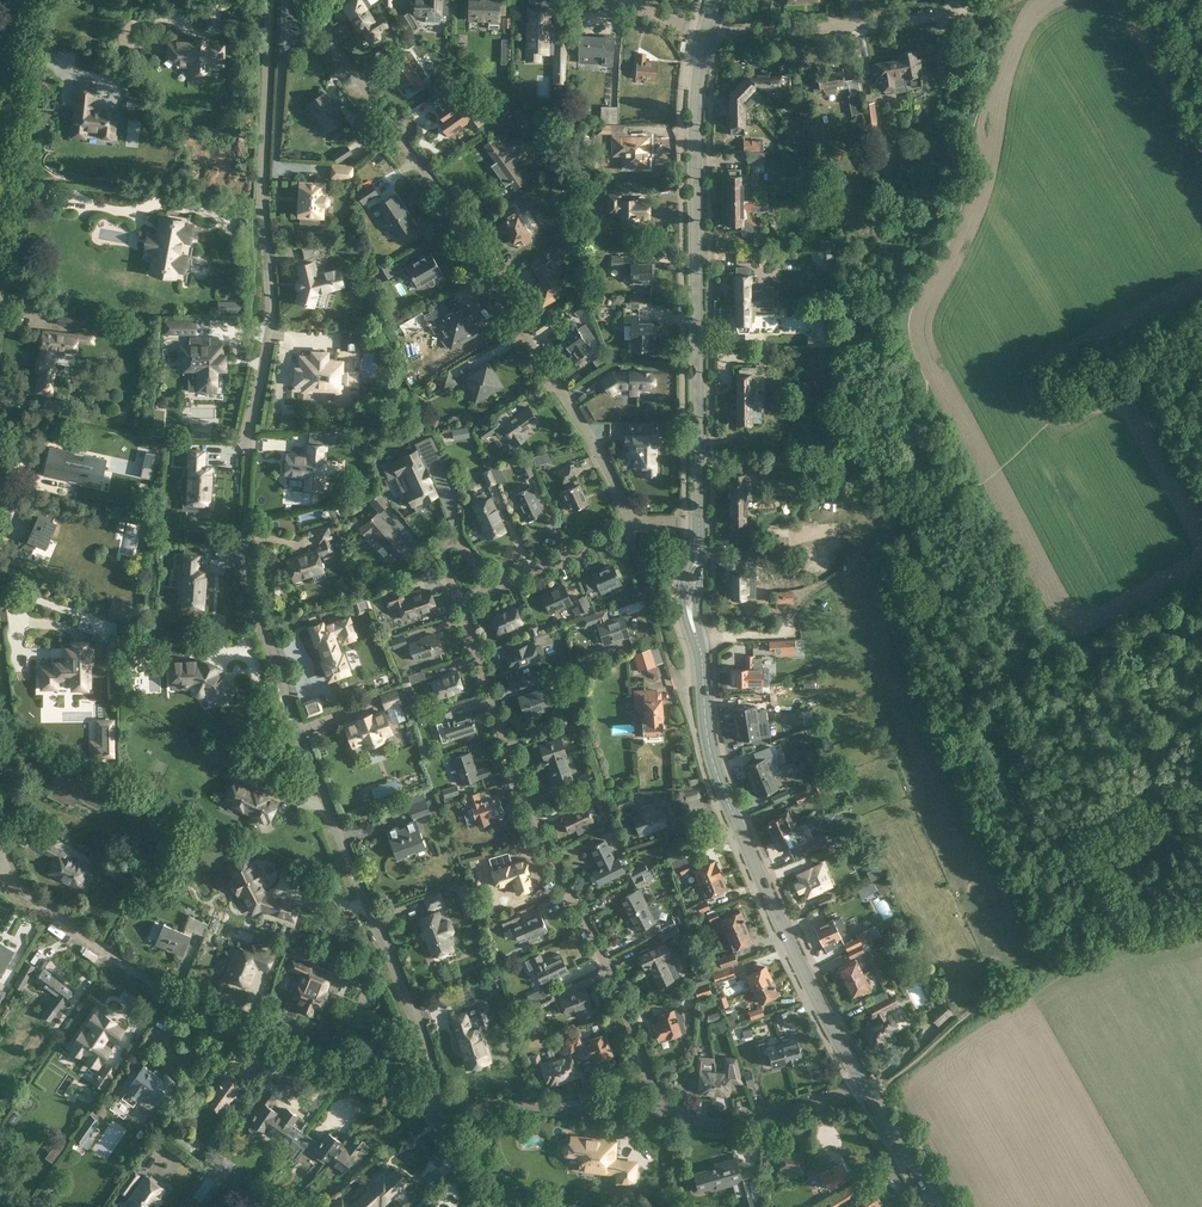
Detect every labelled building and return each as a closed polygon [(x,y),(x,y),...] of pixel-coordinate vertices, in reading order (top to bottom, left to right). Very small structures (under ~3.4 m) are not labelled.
[(342,6),(351,18),(366,9),(372,5),(368,0),(351,0),(342,6)] [(449,0),(409,0),(409,6),(414,14),(417,16),(425,17),(425,21),(440,22),(441,17),(443,17),(443,15),(448,15),(449,0)] [(488,21),(488,28),(499,29),(500,14),(506,14),(506,5),(501,5),(501,0),(468,0),(468,21),(488,21)] [(528,26),(527,58),(539,58),(540,49),(548,49),(548,34),(566,34),(566,17),(548,17),(548,6),(537,6),(536,8),(531,8),(530,26),(528,26)] [(410,8),(401,14),(412,33),(421,27),(410,8)] [(366,9),(351,18),(358,30),(361,29),(368,41),(369,41),(370,42),(371,42),(372,43),(373,42),(375,42),(376,42),(377,41),(377,40),(378,39),(378,38),(378,36),(378,35),(378,34),(377,33),(388,26),(381,16),(374,21),(366,9)] [(503,17),(503,26),(512,27),(512,17),(503,17)] [(602,55),(601,65),(612,65),(614,36),(579,34),(578,54),(602,55)] [(408,49),(416,42),(412,36),(403,42),(408,49)] [(502,38),(501,47),(510,47),(510,39),(502,38)] [(196,42),(169,41),(169,56),(176,56),(176,64),(191,65),(191,73),(211,74),(211,65),(224,66),(225,45),(208,45),(208,40),(196,40),(196,42)] [(799,46),(790,46),(791,61),(800,61),(799,46)] [(554,71),(564,71),(563,49),(555,49),(554,71)] [(905,83),(906,83),(910,82),(911,87),(922,85),(920,75),(925,74),(922,57),(917,58),(915,49),(899,52),(900,58),(905,83)] [(409,53),(406,54),(399,59),(404,66),(392,74),(401,88),(410,83),(416,91),(429,83),(422,73),(421,74),(412,61),(414,60),(409,53)] [(635,78),(656,80),(657,61),(646,60),(646,54),(638,53),(635,78)] [(875,62),(869,64),(872,77),(881,76),(883,90),(895,88),(895,92),(907,90),(906,83),(905,83),(900,58),(875,62)] [(945,65),(936,66),(938,80),(947,79),(945,65)] [(836,92),(836,89),(849,87),(850,96),(849,96),(852,113),(861,112),(859,95),(861,94),(858,79),(859,79),(858,78),(844,80),(843,75),(842,75),(840,68),(811,74),(814,92),(821,91),(820,89),(825,88),(826,94),(836,92)] [(564,83),(565,73),(554,72),(554,83),(564,83)] [(761,88),(752,80),(749,76),(730,94),(734,98),(740,104),(742,103),(747,108),(760,94),(758,92),(761,88)] [(752,80),(761,88),(762,89),(781,89),(781,88),(789,86),(789,77),(781,76),(757,76),(752,80)] [(79,97),(78,97),(73,137),(86,138),(87,129),(99,130),(99,135),(114,137),(117,113),(92,110),(93,100),(94,85),(79,84),(79,86),(80,86),(79,97)] [(443,96),(454,111),(439,122),(448,134),(467,121),(473,129),(479,125),(482,123),(476,114),(477,113),(469,101),(467,102),(457,86),(443,96)] [(306,103),(326,133),(346,120),(338,109),(340,109),(334,100),(333,101),(326,90),(306,103)] [(740,104),(734,98),(730,102),(730,126),(730,134),(743,135),(743,118),(752,118),(753,114),(747,108),(742,103),(740,104)] [(126,107),(134,108),(135,100),(127,99),(126,107)] [(879,139),(874,101),(862,103),(866,141),(879,139)] [(601,123),(617,123),(618,106),(601,106),(601,123)] [(520,120),(521,119),(527,115),(518,107),(512,111),(514,114),(516,118),(517,120),(517,121),(517,122),(520,120)] [(802,110),(803,122),(812,121),(811,109),(802,110)] [(788,117),(789,126),(802,124),(801,115),(788,117)] [(517,122),(517,121),(511,126),(515,132),(525,125),(521,119),(520,120),(517,122)] [(626,124),(597,124),(597,134),(626,134),(626,124)] [(804,134),(802,124),(789,126),(788,126),(789,136),(804,134)] [(529,179),(522,169),(519,172),(513,164),(527,154),(514,135),(500,145),(494,137),(483,145),(495,162),(491,165),(505,186),(510,182),(515,189),(529,179)] [(647,137),(613,137),(612,148),(622,148),(622,166),(646,167),(646,151),(647,151),(647,137)] [(763,152),(771,152),(771,150),(771,144),(763,145),(763,141),(758,141),(758,140),(743,140),(743,150),(743,152),(746,152),(746,150),(763,150),(763,152)] [(332,155),(337,163),(353,153),(347,145),(332,155)] [(763,163),(763,152),(763,150),(746,150),(746,152),(746,163),(763,163)] [(802,156),(809,163),(812,160),(812,151),(807,151),(807,156),(802,156)] [(554,160),(547,165),(551,172),(558,167),(554,160)] [(331,163),(331,180),(353,180),(353,164),(331,163)] [(729,175),(726,175),(726,200),(749,200),(749,176),(739,176),(739,170),(729,170),(729,175)] [(316,184),(300,183),(299,216),(322,217),(323,205),(326,205),(329,203),(329,199),(326,196),(323,196),(324,178),(316,178),(316,184)] [(363,204),(379,194),(371,182),(356,193),(363,204)] [(619,200),(619,194),(607,194),(608,208),(620,208),(620,213),(620,214),(620,216),(621,217),(622,219),(624,220),(625,220),(627,221),(628,221),(637,221),(637,216),(648,216),(648,200),(619,200)] [(414,225),(394,195),(377,206),(398,236),(414,225)] [(749,201),(749,200),(726,200),(727,226),(747,226),(747,211),(761,210),(761,201),(749,201)] [(522,243),(531,238),(512,207),(502,213),(507,221),(499,226),(503,233),(507,231),(513,242),(519,238),(522,243)] [(186,238),(190,220),(166,215),(164,223),(168,224),(166,234),(156,232),(156,233),(147,232),(144,251),(152,252),(148,274),(177,279),(178,272),(185,274),(189,254),(182,252),(185,238),(186,238)] [(754,231),(754,244),(773,243),(773,230),(754,231)] [(555,245),(563,258),(579,248),(570,235),(555,245)] [(318,246),(301,245),(304,259),(320,255),(318,246)] [(434,280),(433,278),(443,273),(430,251),(406,265),(418,287),(427,282),(428,284),(429,285),(432,286),(434,284),(435,282),(434,280)] [(651,272),(651,264),(638,264),(638,256),(610,256),(610,268),(622,267),(623,276),(623,278),(624,279),(625,280),(626,281),(628,282),(630,281),(630,283),(651,283),(651,281),(654,279),(654,273),(651,272)] [(536,274),(540,281),(530,287),(535,295),(539,293),(543,298),(560,288),(547,268),(552,265),(549,260),(536,268),(538,273),(536,274)] [(297,266),(301,279),(300,279),(299,279),(298,280),(297,282),(296,283),(296,284),(296,285),(297,286),(297,287),(298,288),(299,288),(299,289),(300,289),(297,301),(314,305),(319,288),(327,286),(330,289),(343,285),(339,268),(317,274),(314,261),(297,266)] [(374,270),(380,282),(394,274),(387,263),(374,270)] [(736,266),(736,274),(734,274),(734,300),(773,300),(773,286),(759,286),(759,290),(752,290),(751,274),(749,274),(749,266),(736,266)] [(577,315),(588,307),(582,299),(571,307),(577,315)] [(773,300),(734,300),(735,326),(736,326),(736,328),(738,332),(748,332),(750,329),(750,325),(752,325),(752,322),(755,322),(754,314),(774,314),(773,300)] [(218,301),(218,312),(242,312),(242,301),(218,301)] [(460,305),(436,320),(451,346),(476,332),(460,305)] [(431,324),(422,309),(408,318),(416,333),(431,324)] [(57,312),(57,324),(80,326),(81,314),(57,312)] [(652,331),(652,323),(638,323),(638,315),(623,315),(623,323),(630,324),(630,341),(631,341),(631,350),(650,350),(650,342),(652,342),(652,341),(655,339),(655,333),(652,331)] [(564,325),(569,331),(563,335),(564,337),(563,338),(575,356),(581,352),(582,354),(590,349),(572,320),(564,325)] [(192,322),(161,321),(161,334),(192,334),(192,322)] [(146,324),(142,328),(150,335),(153,332),(146,324)] [(830,324),(815,325),(815,345),(830,345),(830,324)] [(92,343),(93,336),(42,329),(38,358),(35,357),(34,364),(47,366),(49,359),(45,358),(47,347),(74,351),(76,341),(92,343)] [(341,349),(355,349),(356,331),(342,331),(341,349)] [(770,350),(755,350),(755,364),(772,364),(770,350)] [(340,390),(340,384),(347,385),(348,371),(340,371),(341,362),(332,362),(332,360),(328,360),(328,352),(312,351),(312,356),(300,356),(300,367),(296,367),(295,385),(312,385),(312,383),(323,384),(323,389),(340,390)] [(216,386),(224,386),(224,373),(220,374),(220,363),(218,363),(218,356),(212,356),(212,362),(204,362),(205,355),(193,355),(192,362),(181,362),(180,383),(196,383),(195,404),(216,404),(216,399),(219,399),(219,390),(216,390),(216,386)] [(500,386),(487,364),(462,378),(475,400),(500,386)] [(739,369),(739,374),(735,374),(735,399),(764,399),(764,394),(758,394),(756,367),(741,367),(741,369),(739,369)] [(448,371),(435,378),(443,391),(455,383),(448,371)] [(650,372),(614,372),(601,380),(607,388),(618,381),(629,381),(629,394),(637,394),(637,388),(650,388),(650,387),(651,386),(652,386),(653,385),(654,384),(654,382),(655,381),(655,380),(654,379),(653,378),(652,377),(651,376),(650,375),(650,372)] [(764,405),(764,399),(735,399),(736,425),(753,424),(753,422),(761,422),(761,405),(764,405)] [(42,413),(44,404),(30,402),(29,411),(42,413)] [(521,433),(539,422),(528,407),(512,417),(508,411),(496,419),(498,421),(479,434),(483,440),(495,432),(499,437),(506,432),(508,436),(509,436),(512,440),(510,441),(515,448),(527,440),(521,433)] [(164,411),(154,410),(152,436),(162,437),(164,411)] [(192,425),(192,437),(206,437),(206,425),(192,425)] [(469,426),(452,430),(454,440),(471,436),(469,426)] [(411,428),(404,432),(408,441),(415,437),(411,428)] [(324,444),(324,445),(336,446),(337,433),(324,432),(323,444),(324,444)] [(656,449),(656,434),(626,435),(626,443),(630,443),(630,449),(635,457),(634,457),(636,460),(637,459),(642,467),(647,467),(647,474),(655,474),(655,470),(656,470),(656,449)] [(412,507),(439,495),(426,470),(444,462),(431,435),(415,443),(417,448),(382,466),(389,480),(395,477),(404,497),(406,496),(412,507)] [(307,455),(286,453),(284,475),(305,476),(304,488),(320,490),(321,478),(322,478),(323,473),(325,473),(328,471),(328,464),(326,462),(324,462),(324,457),(322,456),(324,444),(323,444),(308,443),(307,455)] [(51,447),(45,475),(101,488),(107,460),(51,447)] [(189,475),(185,474),(183,476),(182,490),(184,493),(188,493),(187,503),(210,504),(212,467),(204,466),(205,451),(189,450),(188,465),(189,465),(189,475)] [(780,450),(780,460),(791,460),(791,450),(780,450)] [(156,453),(145,451),(140,476),(149,477),(149,474),(152,475),(156,453)] [(546,453),(535,456),(537,462),(548,459),(546,453)] [(527,460),(519,463),(519,464),(525,478),(534,474),(527,460)] [(576,478),(570,464),(557,470),(563,483),(570,480),(572,486),(559,492),(563,502),(566,501),(571,510),(588,503),(580,483),(578,484),(575,478),(576,478)] [(746,498),(746,473),(729,473),(730,499),(746,498)] [(505,500),(493,474),(484,478),(496,504),(505,500)] [(526,521),(544,513),(531,486),(514,494),(526,521)] [(369,501),(379,513),(390,503),(380,491),(366,495),(370,500),(369,501)] [(487,540),(507,530),(491,496),(488,497),(486,493),(483,492),(474,496),(473,499),(475,503),(471,505),(487,540)] [(746,498),(730,499),(730,524),(747,524),(746,498)] [(773,507),(773,499),(758,499),(758,507),(773,507)] [(332,518),(337,516),(334,509),(334,507),(337,507),(336,503),(328,505),(332,518)] [(8,558),(15,566),(32,551),(36,544),(46,549),(57,522),(53,520),(55,514),(41,508),(39,508),(37,508),(36,508),(35,509),(33,510),(32,511),(32,512),(29,520),(35,522),(28,541),(8,558)] [(127,521),(150,527),(152,517),(129,511),(127,521)] [(396,561),(410,549),(377,512),(359,528),(367,538),(372,534),(382,545),(382,544),(396,561)] [(284,557),(292,582),(313,575),(313,576),(315,578),(317,578),(319,578),(322,577),(324,575),(324,573),(320,556),(337,549),(332,536),(338,534),(332,519),(320,521),(312,524),(318,547),(284,557)] [(254,536),(270,534),(269,520),(252,524),(254,536)] [(774,548),(788,547),(788,536),(774,536),(774,548)] [(826,555),(824,544),(808,546),(809,557),(826,555)] [(762,563),(762,551),(744,551),(744,563),(762,563)] [(778,560),(787,561),(787,553),(779,553),(778,560)] [(182,607),(182,612),(203,614),(203,608),(206,570),(199,569),(200,555),(184,554),(183,569),(184,569),(182,607)] [(608,585),(620,580),(612,563),(599,569),(599,570),(592,573),(593,575),(588,577),(588,576),(580,580),(586,593),(593,589),(590,582),(594,580),(600,592),(610,588),(608,585)] [(744,584),(744,574),(730,574),(730,599),(744,599),(744,594),(746,594),(746,584),(744,584)] [(564,583),(540,594),(550,613),(573,603),(564,583)] [(402,618),(436,607),(430,588),(421,591),(420,589),(406,594),(403,586),(383,593),(386,603),(395,599),(402,618)] [(791,602),(791,590),(776,591),(777,603),(791,602)] [(589,609),(583,595),(574,599),(580,613),(589,609)] [(367,597),(355,601),(359,612),(371,608),(367,597)] [(106,614),(135,625),(141,610),(112,599),(106,614)] [(490,617),(498,634),(523,622),(515,606),(490,617)] [(598,622),(595,613),(581,617),(584,626),(598,622)] [(623,615),(597,624),(604,645),(630,636),(623,615)] [(322,626),(321,622),(309,627),(313,636),(314,638),(315,638),(324,660),(321,661),(327,676),(332,674),(333,677),(346,672),(345,670),(347,669),(341,654),(340,655),(332,634),(338,632),(341,641),(355,636),(347,617),(328,625),(328,624),(322,626)] [(545,620),(537,622),(540,630),(547,627),(545,620)] [(538,625),(528,628),(530,635),(540,632),(538,625)] [(90,651),(90,635),(87,635),(87,628),(72,628),(72,635),(66,635),(66,647),(64,647),(64,651),(53,651),(53,654),(39,654),(39,677),(53,677),(53,668),(70,669),(70,677),(85,677),(85,674),(87,674),(88,651),(90,651)] [(384,636),(386,636),(389,637),(390,635),(392,633),(390,629),(386,628),(383,632),(384,636)] [(544,655),(541,646),(553,641),(550,630),(533,636),(535,641),(503,651),(509,670),(540,660),(539,656),(544,655)] [(138,631),(123,634),(125,669),(138,669),(138,657),(150,657),(149,642),(143,642),(143,636),(138,636),(138,631)] [(424,637),(424,639),(409,645),(414,660),(439,652),(432,634),(424,637)] [(407,644),(405,635),(390,640),(393,648),(407,644)] [(794,639),(779,640),(780,651),(795,650),(794,639)] [(638,671),(656,665),(651,648),(632,654),(638,671)] [(596,650),(575,655),(577,662),(598,657),(596,650)] [(760,685),(766,685),(766,667),(761,667),(760,657),(755,658),(754,655),(745,655),(745,667),(729,668),(730,685),(751,685),(760,685)] [(168,660),(170,689),(190,688),(191,690),(192,692),(193,693),(193,694),(195,696),(197,696),(198,696),(199,697),(200,697),(201,696),(202,696),(204,695),(213,708),(219,704),(220,705),(221,705),(222,706),(223,706),(225,706),(226,706),(227,705),(229,705),(230,704),(231,703),(232,700),(232,698),(232,697),(232,696),(238,692),(224,670),(224,669),(199,657),(198,658),(168,660)] [(401,677),(408,674),(405,667),(398,669),(401,677)] [(410,683),(426,678),(424,670),(408,675),(410,683)] [(446,674),(447,676),(431,682),(436,698),(461,689),(455,671),(446,674)] [(556,682),(552,672),(539,677),(542,686),(556,682)] [(813,687),(813,680),(804,679),(803,687),(813,687)] [(517,696),(524,717),(553,707),(546,686),(517,696)] [(379,693),(386,709),(402,703),(395,687),(379,693)] [(642,694),(643,719),(640,719),(641,737),(646,737),(647,741),(657,741),(657,736),(661,736),(659,694),(642,694)] [(772,702),(772,694),(754,696),(753,697),(754,704),(772,702)] [(308,715),(321,709),(317,698),(303,703),(308,715)] [(754,705),(753,705),(733,708),(734,713),(733,714),(733,719),(735,720),(736,724),(768,719),(766,710),(755,711),(754,705)] [(477,731),(471,713),(454,719),(451,710),(435,715),(437,723),(436,723),(443,742),(448,740),(448,741),(477,731)] [(372,715),(359,719),(361,724),(351,728),(358,748),(367,744),(369,748),(384,742),(384,740),(393,735),(384,714),(373,718),(372,715)] [(89,739),(89,758),(115,757),(115,718),(96,719),(96,739),(89,739)] [(419,728),(426,725),(424,718),(417,720),(419,728)] [(560,724),(563,733),(578,728),(575,719),(560,724)] [(768,719),(736,724),(736,728),(735,729),(735,734),(737,735),(738,740),(770,735),(768,719)] [(547,762),(563,756),(562,755),(565,755),(559,736),(552,738),(553,741),(539,746),(544,763),(547,762)] [(492,774),(489,765),(476,769),(471,751),(452,757),(452,758),(451,759),(450,761),(452,767),(454,768),(455,767),(457,773),(456,774),(455,776),(457,782),(459,783),(460,782),(461,784),(492,774)] [(563,756),(562,755),(547,760),(547,762),(555,785),(570,780),(563,756)] [(769,771),(764,758),(745,766),(747,770),(745,772),(747,776),(749,777),(751,781),(782,769),(779,762),(772,764),(774,769),(769,771)] [(59,763),(55,772),(57,774),(47,794),(71,806),(76,797),(98,808),(109,788),(89,778),(85,786),(74,781),(78,772),(59,763)] [(264,795),(272,777),(250,768),(243,782),(251,786),(243,802),(250,805),(247,812),(268,821),(264,831),(276,836),(281,827),(283,828),(291,808),(263,796),(264,795)] [(785,776),(782,769),(751,781),(752,785),(751,786),(753,791),(755,791),(756,795),(776,788),(771,776),(776,774),(778,778),(785,776)] [(800,769),(790,772),(793,779),(803,775),(800,769)] [(577,777),(581,786),(595,779),(591,770),(577,777)] [(830,782),(832,789),(842,785),(839,779),(830,782)] [(583,787),(587,795),(599,789),(596,781),(583,787)] [(402,794),(398,784),(373,792),(377,803),(402,794)] [(442,789),(445,798),(459,793),(457,784),(442,789)] [(815,784),(794,794),(798,804),(820,794),(815,784)] [(698,788),(683,793),(686,801),(701,796),(698,788)] [(788,789),(772,796),(774,802),(791,795),(788,789)] [(412,818),(430,811),(423,792),(405,799),(412,818)] [(504,812),(497,793),(481,799),(478,792),(462,797),(466,807),(471,805),(478,826),(490,822),(488,817),(504,812)] [(616,810),(635,803),(632,793),(612,800),(616,810)] [(589,815),(594,812),(588,799),(576,805),(579,811),(561,819),(568,832),(575,829),(577,834),(587,829),(585,824),(592,820),(589,815)] [(643,811),(636,814),(636,816),(635,817),(638,826),(640,826),(640,827),(652,823),(652,825),(659,823),(659,822),(663,821),(661,814),(662,813),(660,808),(654,809),(652,804),(642,807),(643,811)] [(777,814),(779,818),(766,824),(773,838),(799,825),(796,818),(793,819),(788,809),(777,814)] [(614,814),(609,817),(612,824),(618,821),(614,814)] [(386,829),(397,860),(400,859),(400,858),(405,856),(405,857),(407,856),(408,857),(410,858),(413,857),(415,856),(417,853),(416,853),(419,852),(418,851),(423,849),(424,850),(427,849),(415,818),(404,822),(405,825),(398,827),(397,825),(386,829)] [(599,831),(604,839),(616,833),(612,824),(599,831)] [(799,825),(773,838),(779,851),(798,842),(795,835),(802,831),(800,827),(799,825)] [(684,841),(681,833),(669,837),(671,846),(684,841)] [(824,833),(802,843),(807,853),(828,843),(824,833)] [(99,839),(96,848),(106,851),(109,842),(99,839)] [(616,861),(615,859),(605,839),(589,847),(590,848),(600,869),(616,861)] [(65,853),(43,843),(39,850),(52,857),(50,862),(52,863),(48,872),(78,886),(87,867),(76,862),(75,863),(63,857),(65,853)] [(669,861),(670,861),(685,854),(682,847),(666,854),(669,861)] [(822,862),(817,851),(806,856),(811,867),(822,862)] [(528,869),(524,857),(491,868),(496,884),(505,881),(504,877),(511,875),(516,891),(531,886),(526,870),(528,869)] [(616,861),(600,869),(593,872),(598,883),(624,870),(618,858),(615,859),(616,861)] [(716,859),(693,869),(699,883),(722,874),(721,872),(721,871),(720,867),(718,867),(716,859)] [(238,866),(236,863),(228,867),(234,879),(230,881),(237,896),(242,894),(246,904),(249,902),(254,912),(261,908),(263,910),(293,920),(297,906),(263,895),(257,883),(260,882),(254,872),(252,873),(246,862),(238,866)] [(688,862),(678,866),(681,875),(691,870),(691,869),(688,862)] [(629,881),(649,871),(645,863),(632,870),(625,874),(629,881)] [(822,863),(797,874),(798,880),(794,882),(799,894),(803,892),(806,898),(822,891),(822,890),(833,885),(828,875),(822,863)] [(650,870),(649,871),(629,881),(632,888),(640,884),(646,881),(653,877),(650,870)] [(722,874),(699,883),(705,898),(727,889),(722,874)] [(885,878),(874,884),(880,895),(891,889),(885,878)] [(479,913),(469,886),(459,888),(469,917),(479,913)] [(639,889),(622,898),(630,914),(647,905),(639,889)] [(443,905),(438,891),(423,897),(428,910),(443,905)] [(830,893),(818,898),(821,905),(834,900),(830,893)] [(710,908),(707,899),(696,904),(700,912),(710,908)] [(647,905),(630,914),(639,929),(656,921),(655,919),(659,917),(660,912),(656,904),(653,905),(651,903),(647,905)] [(710,922),(720,918),(716,910),(707,914),(710,922)] [(503,926),(513,922),(515,922),(516,925),(514,925),(512,926),(519,942),(528,938),(529,942),(539,938),(538,935),(548,931),(540,913),(521,920),(521,919),(518,911),(500,918),(503,926)] [(744,918),(741,911),(720,920),(726,935),(746,926),(743,918),(744,918)] [(442,922),(438,912),(418,920),(432,956),(452,948),(446,933),(451,931),(452,929),(449,921),(447,920),(442,922)] [(685,912),(677,916),(680,921),(688,918),(685,912)] [(203,935),(207,923),(189,916),(183,932),(162,924),(154,943),(182,954),(192,930),(203,935)] [(660,923),(655,926),(658,932),(676,924),(672,916),(660,922),(660,923)] [(834,919),(815,927),(826,951),(838,945),(835,939),(841,936),(848,932),(841,916),(834,920),(834,919)] [(676,924),(658,932),(658,933),(662,940),(668,937),(669,938),(680,932),(676,924)] [(746,926),(726,935),(733,950),(753,941),(746,926)] [(873,937),(869,929),(863,931),(855,935),(856,937),(844,943),(847,950),(861,944),(868,941),(868,940),(873,937)] [(320,948),(324,937),(312,933),(308,944),(320,948)] [(15,951),(0,942),(0,975),(2,973),(15,951)] [(640,953),(637,955),(644,969),(648,967),(648,966),(671,955),(664,942),(649,949),(648,947),(639,951),(640,953)] [(861,944),(847,950),(847,951),(850,958),(864,951),(861,944)] [(250,951),(238,946),(225,977),(247,987),(256,966),(267,970),(273,955),(252,946),(250,951)] [(305,965),(291,960),(288,969),(302,975),(299,982),(295,981),(292,982),(289,989),(290,992),(295,994),(292,1000),(301,1004),(299,1009),(312,1015),(313,1011),(318,1013),(322,1005),(325,1006),(327,999),(324,998),(327,992),(303,983),(310,967),(312,962),(312,963),(316,953),(298,946),(294,955),(307,960),(305,965)] [(534,968),(542,984),(569,971),(560,952),(547,959),(547,960),(544,961),(540,953),(525,960),(530,970),(534,968)] [(677,952),(671,955),(648,966),(648,967),(658,987),(675,979),(667,963),(673,961),(673,962),(680,958),(677,952)] [(692,955),(696,964),(702,962),(699,952),(692,955)] [(718,957),(721,967),(738,962),(734,952),(718,957)] [(508,955),(497,959),(500,967),(511,962),(508,955)] [(838,969),(845,983),(862,974),(858,966),(855,960),(851,963),(849,962),(843,965),(843,966),(838,969)] [(35,966),(27,962),(14,985),(21,989),(35,966)] [(735,976),(732,965),(712,972),(716,983),(735,976)] [(752,989),(773,980),(766,965),(747,974),(745,971),(737,975),(740,979),(747,979),(752,989)] [(65,1001),(73,991),(43,968),(42,969),(39,967),(35,973),(38,975),(35,979),(56,995),(48,1006),(56,1013),(65,1001)] [(707,973),(693,977),(696,986),(709,982),(707,973)] [(869,988),(862,974),(845,983),(852,996),(857,994),(858,994),(863,992),(864,990),(869,988)] [(775,984),(773,980),(752,989),(759,1003),(779,994),(774,984),(775,984)] [(708,983),(694,988),(698,998),(712,992),(708,983)] [(455,989),(460,1005),(474,1000),(469,984),(455,989)] [(590,1004),(584,989),(559,999),(566,1014),(590,1004)] [(888,998),(888,997),(884,990),(874,995),(873,994),(867,997),(872,1007),(888,998)] [(539,1008),(556,1000),(552,992),(535,1000),(539,1008)] [(881,1023),(865,1031),(867,1036),(865,1037),(872,1049),(879,1045),(880,1047),(886,1044),(884,1040),(896,1034),(893,1029),(899,1026),(891,1011),(885,1015),(884,1014),(887,1013),(886,1011),(901,1003),(896,993),(888,997),(888,998),(872,1007),(868,1009),(872,1017),(877,1014),(881,1023)] [(942,1001),(928,1014),(939,1026),(953,1013),(942,1001)] [(83,1026),(68,1048),(98,1069),(113,1048),(112,1047),(114,1043),(115,1044),(126,1029),(117,1023),(118,1021),(96,1006),(84,1025),(86,1026),(85,1027),(83,1026)] [(751,1019),(764,1015),(762,1006),(748,1011),(751,1019)] [(685,1020),(681,1008),(657,1016),(659,1022),(653,1024),(659,1040),(679,1033),(679,1034),(686,1031),(683,1021),(685,1020)] [(790,1018),(787,1010),(774,1015),(776,1022),(790,1018)] [(721,1018),(718,1011),(709,1014),(712,1021),(721,1018)] [(452,1017),(468,1069),(491,1062),(480,1028),(472,1030),(467,1012),(452,1017)] [(729,1026),(736,1023),(732,1013),(725,1016),(729,1026)] [(716,1034),(727,1029),(724,1020),(712,1024),(712,1025),(710,1026),(710,1032),(714,1030),(716,1034)] [(546,1027),(548,1034),(556,1031),(554,1024),(546,1027)] [(575,1045),(583,1043),(578,1026),(569,1029),(575,1045)] [(791,1040),(779,1043),(785,1063),(786,1062),(787,1064),(788,1064),(791,1065),(795,1064),(796,1062),(797,1061),(797,1059),(802,1058),(797,1039),(798,1038),(796,1032),(789,1034),(791,1040)] [(605,1033),(583,1040),(588,1057),(592,1055),(595,1062),(602,1059),(602,1058),(612,1055),(605,1033)] [(785,1063),(779,1043),(768,1046),(766,1041),(758,1043),(762,1059),(770,1057),(772,1066),(773,1066),(775,1067),(779,1066),(781,1064),(785,1063)] [(566,1044),(569,1053),(576,1051),(573,1042),(566,1044)] [(530,1055),(534,1065),(542,1063),(538,1052),(530,1055)] [(570,1056),(555,1061),(563,1082),(577,1077),(570,1056)] [(713,1093),(715,1064),(714,1057),(700,1056),(697,1092),(713,1093)] [(716,1071),(715,1064),(713,1093),(729,1095),(730,1082),(742,1083),(736,1058),(725,1056),(724,1072),(716,1071)] [(563,1082),(555,1061),(541,1066),(548,1087),(563,1082)] [(94,1083),(104,1089),(117,1069),(108,1062),(100,1074),(99,1073),(97,1076),(98,1076),(94,1083)] [(674,1064),(674,1063),(664,1070),(667,1074),(677,1068),(674,1064)] [(165,1074),(162,1077),(144,1065),(136,1075),(131,1072),(126,1080),(130,1084),(130,1085),(126,1091),(138,1099),(142,1093),(159,1105),(160,1104),(162,1106),(167,1099),(164,1097),(175,1081),(165,1074)] [(214,1073),(223,1078),(207,1100),(213,1104),(212,1107),(221,1113),(239,1086),(233,1082),(235,1079),(218,1067),(214,1073)] [(744,1072),(748,1085),(755,1083),(751,1070),(744,1072)] [(305,1132),(293,1124),(299,1116),(286,1107),(280,1115),(278,1113),(279,1112),(269,1105),(276,1095),(268,1089),(260,1101),(262,1103),(249,1121),(252,1123),(249,1127),(249,1130),(257,1135),(260,1134),(263,1130),(265,1132),(267,1130),(281,1140),(286,1133),(293,1138),(292,1139),(297,1143),(305,1132)] [(178,1101),(173,1098),(168,1104),(174,1108),(178,1101)] [(90,1113),(73,1137),(75,1137),(73,1139),(84,1147),(84,1146),(88,1149),(94,1140),(90,1137),(101,1121),(90,1113)] [(305,1132),(297,1143),(298,1144),(290,1155),(297,1160),(305,1149),(314,1155),(315,1153),(315,1157),(323,1162),(327,1162),(328,1160),(329,1161),(343,1142),(327,1131),(321,1139),(321,1140),(319,1142),(317,1141),(305,1132)] [(578,1171),(615,1174),(615,1183),(636,1184),(638,1160),(619,1158),(617,1157),(616,1157),(617,1138),(570,1134),(570,1140),(568,1140),(568,1143),(564,1145),(562,1147),(562,1151),(564,1154),(566,1155),(579,1156),(578,1171)] [(343,1142),(329,1161),(329,1162),(344,1172),(360,1149),(361,1149),(362,1148),(366,1151),(369,1146),(356,1137),(348,1149),(343,1145),(345,1143),(343,1142)] [(58,1138),(47,1154),(54,1159),(65,1144),(58,1138)] [(198,1164),(204,1169),(210,1161),(217,1152),(210,1147),(206,1152),(203,1152),(200,1156),(202,1159),(198,1164)] [(802,1174),(804,1152),(781,1149),(779,1169),(787,1169),(786,1175),(798,1176),(798,1174),(802,1174)] [(711,1166),(693,1171),(698,1187),(716,1182),(717,1185),(732,1181),(732,1184),(743,1181),(736,1156),(721,1160),(722,1163),(713,1166),(713,1165),(711,1166)] [(216,1166),(210,1161),(204,1169),(210,1173),(216,1166)] [(829,1189),(851,1176),(842,1161),(836,1165),(836,1164),(820,1174),(829,1189)] [(350,1185),(339,1195),(338,1194),(323,1206),(351,1206),(353,1206),(350,1203),(354,1199),(360,1206),(378,1206),(379,1206),(380,1206),(381,1206),(382,1206),(392,1197),(410,1182),(396,1166),(389,1171),(384,1163),(354,1190),(350,1185)] [(806,1171),(810,1178),(822,1170),(818,1163),(806,1171)] [(133,1170),(119,1190),(127,1195),(141,1176),(133,1170)] [(167,1188),(145,1173),(122,1204),(126,1206),(153,1206),(167,1188)] [(757,1179),(748,1179),(748,1194),(749,1194),(749,1200),(756,1200),(756,1193),(757,1179)] [(882,1202),(873,1188),(868,1191),(867,1190),(851,1200),(855,1206),(854,1206),(874,1206),(882,1202)] [(852,1199),(846,1190),(829,1202),(832,1206),(838,1206),(852,1199)]
